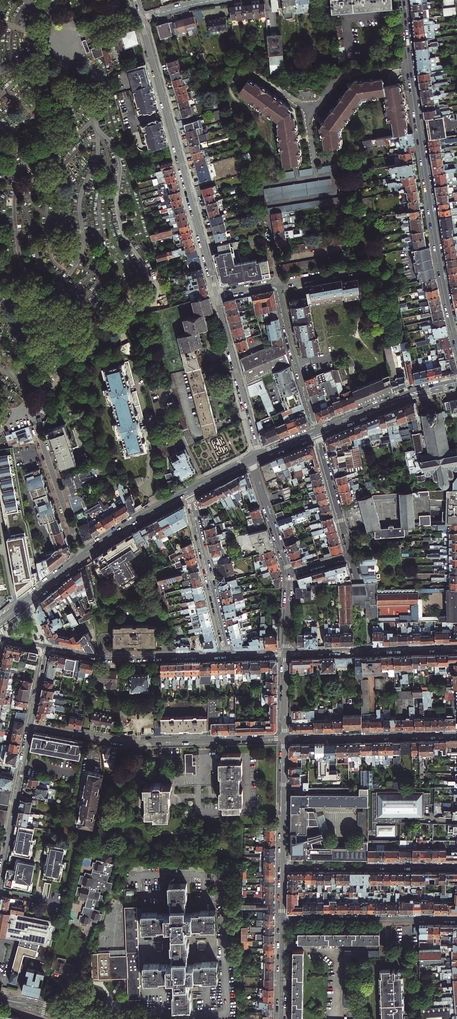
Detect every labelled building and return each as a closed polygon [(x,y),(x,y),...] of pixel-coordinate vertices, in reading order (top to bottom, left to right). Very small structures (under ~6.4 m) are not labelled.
[(279,10),(279,12),(284,11),(285,18),(292,17),(293,16),(292,10),(294,10),(294,14),(297,13),(296,0),(278,0),(279,10)] [(297,13),(300,13),(300,9),(304,9),(304,12),(305,12),(310,12),(309,2),(314,1),(314,0),(296,0),(297,13)] [(333,12),(392,7),(392,0),(331,0),(333,12)] [(411,7),(412,11),(423,10),(425,10),(425,4),(431,3),(431,1),(426,2),(411,3),(411,7)] [(456,8),(443,9),(444,16),(456,15),(456,8)] [(423,15),(423,10),(412,11),(412,16),(412,20),(426,18),(426,15),(423,15)] [(218,18),(211,19),(208,19),(209,31),(222,29),(222,30),(228,29),(228,28),(229,27),(228,24),(227,24),(226,16),(221,17),(221,18),(218,18)] [(187,31),(197,28),(194,17),(189,18),(184,20),(187,31)] [(413,27),(435,24),(435,23),(433,23),(433,21),(429,22),(429,18),(426,18),(412,20),(413,24),(413,27)] [(179,21),(173,22),(176,34),(187,31),(184,20),(179,21)] [(79,21),(75,23),(79,35),(84,34),(79,21)] [(173,22),(165,24),(158,26),(162,38),(176,34),(173,22)] [(414,31),(414,34),(428,32),(428,28),(438,27),(437,24),(435,24),(413,27),(414,31)] [(134,28),(121,33),(123,40),(126,48),(140,42),(137,30),(135,29),(134,28)] [(428,32),(414,34),(414,37),(415,41),(427,39),(426,36),(435,35),(434,31),(428,32)] [(118,34),(112,36),(114,40),(114,41),(115,40),(117,45),(116,45),(119,52),(121,51),(123,56),(128,54),(126,48),(123,40),(121,33),(118,34)] [(281,34),(267,35),(269,54),(271,74),(285,72),(281,34)] [(415,44),(415,48),(438,45),(443,45),(443,43),(438,43),(438,42),(436,42),(435,38),(427,39),(415,41),(415,44)] [(82,41),(86,53),(91,51),(95,59),(103,56),(102,50),(101,48),(101,46),(99,41),(93,44),(94,48),(90,50),(86,40),(82,41)] [(438,45),(415,48),(416,54),(417,59),(430,58),(429,50),(438,49),(438,45)] [(102,50),(105,63),(111,61),(107,49),(102,50)] [(434,57),(430,58),(417,59),(417,66),(418,74),(435,71),(443,70),(443,67),(445,67),(444,65),(436,66),(434,57)] [(178,59),(167,62),(169,68),(170,73),(181,70),(178,59)] [(132,67),(128,68),(133,88),(151,83),(149,74),(146,64),(135,66),(132,67)] [(181,70),(170,73),(171,77),(172,81),(183,78),(181,70)] [(435,71),(418,74),(419,79),(419,82),(435,79),(443,78),(442,75),(436,76),(435,71)] [(174,88),(186,85),(191,84),(189,76),(183,78),(172,81),(173,85),(174,88)] [(349,88),(339,100),(340,101),(336,106),(335,106),(324,121),(325,122),(323,125),(320,125),(321,127),(319,127),(320,131),(321,131),(324,148),(337,146),(339,146),(339,145),(338,139),(340,139),(339,135),(339,130),(342,125),(344,123),(348,117),(348,116),(352,111),(357,106),(359,103),(363,98),(368,97),(371,97),(378,96),(385,95),(388,110),(386,111),(386,114),(388,114),(390,128),(393,128),(394,135),(406,133),(405,126),(407,125),(407,124),(406,118),(403,97),(403,91),(401,91),(400,91),(399,84),(397,85),(384,87),(383,78),(376,79),(376,78),(359,81),(358,79),(355,80),(355,81),(353,82),(353,84),(351,87),(350,86),(349,88)] [(420,90),(436,87),(450,85),(450,82),(439,83),(436,83),(435,79),(419,82),(420,86),(420,90)] [(267,113),(279,122),(279,127),(277,127),(280,141),(278,141),(278,145),(280,144),(283,165),(296,163),(298,163),(297,156),(299,156),(298,149),(297,142),(296,135),(296,131),(294,124),(293,118),(291,118),(290,113),(287,110),(289,108),(283,103),(271,95),(266,91),(260,87),(254,82),(253,84),(248,80),(239,92),(264,111),(263,112),(266,114),(267,113)] [(155,97),(151,83),(133,88),(139,112),(144,111),(158,108),(155,97)] [(399,84),(400,91),(401,91),(403,91),(404,90),(404,89),(403,87),(402,85),(401,84),(399,83),(396,83),(397,85),(399,84)] [(187,92),(188,92),(186,85),(174,88),(175,92),(176,95),(187,92)] [(304,87),(304,89),(300,89),(301,94),(308,97),(312,95),(314,92),(315,88),(311,88),(311,87),(304,87)] [(421,94),(421,97),(444,93),(444,90),(437,91),(436,87),(420,90),(421,94)] [(272,93),(271,95),(283,103),(284,102),(279,98),(272,93)] [(444,93),(421,97),(422,101),(423,105),(434,103),(439,102),(438,98),(442,97),(441,97),(445,96),(445,95),(449,95),(449,93),(444,93)] [(189,100),(178,102),(179,106),(180,110),(191,107),(189,100)] [(423,108),(423,111),(439,108),(444,108),(444,105),(434,106),(434,103),(423,105),(423,108)] [(193,114),(191,107),(180,110),(181,113),(182,118),(193,114)] [(425,119),(426,119),(443,116),(453,114),(453,111),(450,111),(450,110),(440,111),(439,108),(423,111),(424,115),(425,119)] [(216,121),(222,119),(220,111),(213,112),(216,121)] [(443,116),(426,119),(428,129),(429,139),(444,137),(447,137),(443,116)] [(186,131),(200,127),(198,120),(184,124),(185,128),(186,131)] [(162,121),(147,125),(143,127),(149,149),(165,146),(168,145),(165,133),(162,121)] [(188,139),(198,136),(204,134),(202,127),(200,127),(186,131),(187,136),(188,139)] [(395,141),(396,147),(401,146),(415,144),(414,138),(413,131),(408,132),(406,133),(394,135),(375,138),(376,141),(371,141),(371,139),(362,141),(363,148),(388,144),(387,140),(398,137),(398,141),(395,141)] [(190,146),(199,143),(200,143),(198,136),(188,139),(189,142),(190,146)] [(429,146),(445,144),(456,142),(456,139),(444,140),(444,137),(429,139),(428,139),(429,143),(429,146)] [(201,151),(199,143),(190,146),(191,149),(192,153),(201,151)] [(398,153),(411,151),(415,150),(415,147),(415,144),(401,146),(401,149),(396,150),(396,153),(395,153),(395,154),(398,153)] [(430,150),(430,153),(441,151),(456,149),(455,146),(445,148),(445,144),(429,146),(430,150)] [(201,151),(192,153),(193,157),(194,160),(205,157),(206,157),(204,150),(201,151)] [(402,163),(413,161),(412,157),(411,151),(398,153),(399,155),(401,155),(402,163)] [(431,156),(431,160),(454,156),(454,152),(442,154),(441,151),(430,153),(431,156)] [(432,166),(443,165),(443,161),(444,160),(445,162),(455,160),(455,159),(456,159),(456,156),(454,156),(431,160),(432,163),(432,166)] [(195,164),(196,168),(207,165),(205,157),(194,160),(195,164)] [(173,164),(172,161),(156,165),(158,171),(174,167),(173,164)] [(392,177),(396,177),(415,174),(414,168),(413,161),(402,163),(390,166),(392,177)] [(318,167),(319,173),(338,170),(337,164),(318,167)] [(453,172),(456,171),(456,168),(448,169),(448,164),(443,165),(432,166),(433,171),(433,174),(453,172)] [(207,165),(196,168),(198,176),(200,182),(211,179),(207,165)] [(164,172),(165,176),(176,173),(175,170),(174,167),(158,171),(156,172),(157,175),(162,174),(162,172),(164,172)] [(312,168),(294,171),(295,177),(313,174),(312,168)] [(288,172),(276,174),(277,180),(289,178),(288,172)] [(453,172),(433,174),(434,180),(435,186),(456,183),(456,177),(452,178),(452,177),(454,177),(453,172)] [(176,173),(165,176),(162,177),(163,180),(157,182),(158,185),(177,179),(177,177),(176,173)] [(273,181),(271,174),(255,177),(257,183),(273,181)] [(400,184),(416,181),(415,177),(415,174),(396,177),(396,182),(395,182),(394,181),(388,182),(388,183),(388,186),(400,184)] [(332,177),(264,189),(266,201),(334,190),(332,177)] [(177,179),(158,185),(157,185),(158,188),(161,187),(162,190),(179,185),(178,182),(177,179)] [(395,193),(402,192),(417,189),(416,185),(416,181),(400,184),(400,188),(399,188),(399,189),(395,190),(395,193)] [(435,186),(436,190),(436,195),(453,192),(452,187),(456,187),(456,183),(435,186)] [(180,189),(179,185),(162,190),(163,195),(180,190),(180,189)] [(204,197),(214,194),(213,190),(217,189),(216,185),(202,189),(203,193),(204,197)] [(400,202),(418,199),(418,194),(417,189),(402,192),(403,199),(400,202)] [(180,190),(163,195),(159,196),(160,198),(166,197),(167,201),(182,197),(181,194),(180,190)] [(453,192),(436,195),(437,200),(438,203),(456,201),(456,192),(453,192)] [(206,204),(217,201),(215,193),(214,194),(204,197),(205,200),(206,204)] [(272,214),(291,211),(291,210),(342,202),(341,195),(267,207),(268,214),(272,214)] [(167,204),(168,208),(184,204),(183,201),(182,197),(167,201),(161,203),(161,206),(167,204)] [(403,204),(405,211),(420,209),(419,204),(418,199),(400,202),(403,204)] [(207,207),(208,211),(218,208),(219,208),(218,204),(219,204),(218,200),(217,201),(206,204),(207,207)] [(439,210),(455,208),(454,204),(456,204),(456,201),(438,203),(438,206),(439,210)] [(170,214),(186,210),(185,208),(184,204),(168,208),(155,211),(156,213),(159,213),(169,210),(170,214)] [(439,210),(439,213),(439,217),(456,214),(456,209),(456,208),(455,208),(439,210)] [(420,209),(405,211),(396,213),(396,216),(401,215),(401,216),(405,215),(406,214),(407,214),(408,219),(421,216),(421,213),(420,209)] [(171,217),(172,221),(188,217),(187,214),(186,210),(170,214),(162,217),(163,219),(171,217)] [(273,219),(288,217),(287,214),(291,213),(291,211),(272,214),(273,217),(273,219)] [(439,217),(440,222),(441,229),(454,227),(452,218),(456,217),(456,214),(439,217)] [(220,215),(210,218),(211,222),(212,225),(224,222),(222,215),(220,215)] [(422,223),(421,216),(408,219),(403,220),(403,223),(402,223),(401,225),(401,228),(403,229),(404,229),(405,232),(406,232),(423,229),(422,223)] [(174,228),(180,226),(189,223),(189,220),(188,217),(172,221),(166,223),(166,226),(173,224),(174,228)] [(288,221),(288,217),(273,219),(274,223),(274,225),(293,222),(292,220),(288,221)] [(226,230),(224,222),(212,225),(213,230),(214,234),(225,231),(226,230)] [(275,232),(285,230),(290,229),(289,226),(294,225),(294,222),(293,222),(274,225),(275,229),(275,232)] [(189,223),(180,226),(181,232),(191,230),(190,227),(189,223)] [(276,236),(276,239),(291,236),(291,238),(294,237),(313,234),(312,226),(300,228),(301,233),(295,234),(294,228),(290,229),(285,230),(275,232),(276,236)] [(441,229),(442,234),(442,237),(456,235),(456,227),(454,227),(441,229)] [(408,240),(424,237),(424,233),(423,229),(406,232),(407,236),(404,237),(404,238),(401,238),(401,239),(401,241),(408,240)] [(176,240),(183,238),(193,236),(192,233),(191,230),(181,232),(173,235),(174,238),(173,238),(174,240),(176,239),(176,240)] [(225,231),(214,234),(216,240),(216,241),(217,241),(218,245),(225,244),(224,239),(227,238),(225,231)] [(456,244),(456,235),(442,237),(443,241),(443,245),(456,244)] [(193,236),(183,238),(185,245),(185,246),(185,247),(195,244),(195,243),(194,240),(193,236)] [(291,236),(276,239),(276,242),(277,242),(277,244),(278,246),(285,245),(287,244),(287,239),(291,239),(294,239),(294,237),(291,238),(291,236)] [(341,237),(297,244),(299,251),(348,243),(347,236),(341,237)] [(425,241),(424,237),(408,240),(409,245),(406,245),(405,246),(398,247),(398,250),(411,248),(430,245),(429,243),(429,242),(426,242),(425,241)] [(178,246),(179,246),(185,245),(183,238),(176,240),(174,241),(175,244),(177,244),(177,246),(178,246)] [(225,244),(218,245),(220,252),(213,254),(218,273),(222,284),(252,278),(252,281),(258,280),(270,278),(266,260),(257,262),(257,259),(234,264),(230,243),(225,244)] [(185,247),(187,253),(189,252),(197,250),(196,247),(195,244),(185,247)] [(456,251),(456,244),(443,245),(444,249),(445,252),(456,251)] [(433,262),(430,245),(411,248),(412,253),(410,253),(411,257),(413,256),(413,260),(410,261),(412,270),(415,269),(416,272),(414,273),(415,276),(417,276),(418,281),(421,280),(436,277),(433,262)] [(200,262),(198,256),(197,250),(189,252),(190,255),(189,256),(187,256),(188,259),(189,264),(191,270),(201,267),(201,264),(200,262)] [(446,259),(456,257),(456,251),(445,252),(445,256),(446,259)] [(349,252),(280,265),(281,272),(350,259),(349,252)] [(446,259),(446,262),(447,266),(456,264),(456,257),(446,259)] [(448,273),(456,271),(456,264),(447,266),(448,269),(448,273)] [(201,267),(191,270),(192,274),(189,275),(188,274),(173,279),(174,282),(192,277),(203,274),(203,271),(201,267)] [(203,274),(192,277),(194,285),(189,286),(190,289),(207,285),(205,280),(203,274)] [(418,292),(422,291),(438,287),(437,282),(436,277),(421,280),(423,288),(422,288),(421,288),(417,289),(418,292)] [(345,297),(342,282),(342,279),(326,282),(324,283),(327,300),(335,299),(340,298),(345,297)] [(342,282),(345,297),(345,300),(361,297),(358,279),(353,280),(351,280),(350,281),(342,282)] [(327,300),(324,283),(312,285),(306,286),(308,297),(309,303),(323,301),(324,300),(327,300)] [(208,292),(207,285),(190,289),(185,291),(186,295),(195,292),(197,299),(210,296),(208,292)] [(428,297),(440,294),(439,291),(438,287),(422,291),(423,294),(416,296),(416,300),(428,297)] [(275,298),(274,291),(259,295),(252,296),(254,302),(255,308),(276,304),(275,298)] [(420,306),(430,304),(441,301),(440,298),(440,294),(428,297),(429,301),(427,301),(419,303),(420,306)] [(214,311),(210,296),(197,299),(192,301),(195,315),(183,318),(187,333),(178,336),(186,370),(187,370),(190,370),(199,367),(196,355),(197,354),(196,350),(195,350),(195,347),(203,345),(202,341),(200,331),(199,330),(209,328),(206,316),(205,313),(214,311)] [(309,303),(308,297),(300,299),(290,300),(291,306),(309,303)] [(225,306),(226,309),(244,305),(243,298),(224,303),(225,306)] [(420,314),(443,309),(442,305),(441,301),(430,304),(431,309),(429,310),(429,308),(419,310),(420,314)] [(407,302),(400,303),(401,311),(408,309),(407,302)] [(292,312),(294,323),(312,319),(310,309),(310,307),(309,303),(291,306),(292,308),(292,310),(292,312)] [(244,305),(226,309),(227,312),(228,316),(239,312),(238,309),(245,307),(245,304),(244,305)] [(271,317),(271,320),(279,318),(277,311),(276,304),(255,308),(256,315),(264,313),(264,318),(271,317)] [(432,314),(433,319),(445,316),(444,312),(443,309),(420,314),(417,315),(418,318),(430,316),(431,314),(432,314)] [(229,319),(230,322),(248,317),(250,317),(249,313),(242,315),(241,312),(239,312),(228,316),(229,319)] [(427,328),(446,323),(446,320),(445,316),(433,319),(429,320),(430,324),(419,326),(420,329),(427,328)] [(248,317),(230,322),(231,325),(232,329),(243,325),(242,322),(249,320),(248,317)] [(268,340),(270,339),(282,337),(281,328),(279,318),(271,320),(272,323),(264,324),(267,340),(268,340)] [(314,331),(312,319),(294,323),(296,332),(296,333),(297,336),(297,340),(300,339),(315,336),(315,332),(314,331)] [(435,337),(448,333),(447,328),(446,323),(427,328),(431,343),(436,342),(435,337)] [(247,324),(243,325),(232,329),(232,331),(233,335),(252,329),(254,329),(254,327),(250,328),(249,326),(248,327),(247,324)] [(252,329),(233,335),(234,338),(235,341),(246,338),(252,336),(251,333),(253,333),(252,329)] [(436,342),(437,349),(451,345),(450,338),(448,333),(435,337),(436,342)] [(315,336),(300,339),(301,343),(301,345),(302,347),(303,355),(321,352),(320,344),(319,342),(318,335),(315,336)] [(269,346),(266,347),(264,348),(259,337),(254,339),(259,350),(240,359),(243,369),(248,386),(262,380),(261,377),(272,372),(280,369),(290,365),(284,344),(269,346)] [(282,337),(270,339),(270,342),(267,343),(267,340),(268,340),(267,340),(264,340),(266,347),(269,346),(284,344),(283,341),(282,337)] [(249,348),(246,338),(235,341),(237,346),(238,351),(249,348)] [(135,356),(131,340),(115,349),(135,356)] [(422,345),(424,356),(428,355),(430,365),(431,366),(431,367),(427,368),(429,380),(433,379),(436,378),(432,359),(429,343),(422,345)] [(445,352),(445,353),(453,350),(452,348),(451,345),(437,349),(438,353),(445,352)] [(443,357),(444,359),(446,359),(454,356),(453,353),(453,350),(445,353),(446,355),(443,356),(443,357)] [(444,359),(443,357),(439,358),(439,357),(432,359),(436,378),(440,377),(447,376),(450,375),(456,374),(456,373),(456,366),(454,356),(446,359),(446,361),(444,361),(444,359)] [(136,390),(130,392),(130,391),(128,391),(127,387),(128,386),(128,385),(134,384),(128,360),(120,363),(119,362),(118,361),(117,360),(116,359),(115,359),(114,359),(113,359),(112,359),(111,359),(110,360),(109,360),(109,361),(108,362),(107,363),(107,364),(107,365),(107,366),(107,369),(105,369),(107,376),(109,386),(107,387),(107,389),(106,391),(106,393),(107,395),(108,396),(108,398),(110,400),(111,401),(113,400),(119,421),(117,421),(116,423),(116,425),(116,427),(116,429),(117,431),(118,433),(119,434),(121,436),(123,435),(126,445),(127,452),(130,451),(131,454),(131,455),(132,456),(133,457),(134,458),(135,458),(136,458),(138,458),(139,458),(140,458),(141,457),(142,456),(143,455),(144,454),(144,453),(144,452),(144,450),(152,448),(145,425),(139,427),(139,426),(138,426),(137,421),(138,421),(137,420),(144,419),(136,390)] [(422,381),(420,370),(416,371),(415,369),(416,368),(414,359),(411,360),(412,367),(416,383),(420,382),(422,381)] [(419,362),(420,370),(422,381),(427,380),(429,380),(427,368),(424,369),(422,361),(419,362)] [(295,379),(290,365),(280,369),(272,372),(274,378),(277,377),(278,381),(276,382),(279,394),(282,393),(284,400),(281,401),(284,410),(290,407),(303,402),(302,400),(298,387),(295,379)] [(358,405),(353,390),(351,391),(348,392),(344,393),(340,381),(349,378),(345,366),(331,370),(344,411),(350,409),(352,408),(353,408),(356,406),(358,405)] [(218,433),(217,432),(213,418),(210,404),(208,400),(202,376),(199,367),(190,370),(187,370),(187,371),(186,371),(187,373),(205,436),(218,433)] [(416,383),(412,367),(406,368),(410,384),(413,383),(416,383)] [(344,411),(331,370),(325,373),(327,381),(326,381),(327,385),(328,388),(319,391),(316,393),(317,396),(317,397),(324,394),(331,416),(334,415),(337,414),(340,413),(344,411)] [(187,427),(173,373),(166,375),(181,431),(188,446),(193,444),(195,443),(187,427)] [(306,384),(308,388),(326,381),(327,381),(325,373),(315,376),(310,378),(305,380),(306,384)] [(387,393),(393,391),(395,390),(403,387),(407,385),(404,373),(399,374),(398,377),(397,377),(397,378),(394,378),(394,376),(390,377),(390,375),(390,373),(387,375),(386,377),(383,378),(378,380),(382,396),(387,393)] [(276,413),(262,380),(248,386),(249,391),(250,396),(257,393),(261,395),(270,416),(271,415),(276,413)] [(376,398),(382,396),(378,380),(371,383),(365,385),(370,401),(371,400),(372,400),(376,398)] [(316,393),(319,391),(318,388),(321,387),(327,385),(326,381),(308,388),(309,392),(310,395),(316,393)] [(361,404),(370,401),(365,385),(353,390),(358,405),(361,404)] [(107,389),(107,387),(103,388),(107,402),(111,401),(110,400),(108,398),(108,396),(107,395),(106,393),(106,391),(107,389)] [(324,394),(317,397),(325,419),(328,417),(331,416),(324,394)] [(311,398),(318,422),(322,420),(325,419),(317,397),(317,396),(311,398)] [(50,404),(44,401),(39,411),(45,414),(50,404)] [(299,409),(301,415),(306,414),(303,402),(290,407),(293,413),(295,412),(294,411),(299,409)] [(409,404),(404,406),(407,419),(411,418),(413,426),(414,430),(419,429),(417,421),(416,415),(414,402),(409,404)] [(407,419),(404,406),(400,408),(396,409),(398,422),(403,420),(404,423),(405,423),(406,425),(408,425),(407,419)] [(300,429),(295,418),(288,421),(286,414),(290,411),(291,413),(292,416),(294,415),(293,413),(290,407),(284,410),(281,411),(282,415),(285,422),(290,433),(295,431),(300,429)] [(385,414),(388,426),(388,429),(389,431),(389,434),(392,445),(397,444),(396,441),(402,440),(401,435),(400,429),(398,422),(396,409),(390,412),(385,414)] [(416,415),(417,421),(422,420),(423,421),(422,421),(422,423),(423,423),(424,427),(423,427),(423,428),(424,428),(425,432),(420,433),(420,432),(412,433),(413,437),(415,450),(413,451),(416,465),(417,471),(416,471),(417,474),(418,480),(426,478),(427,483),(428,482),(429,481),(429,479),(427,479),(427,478),(432,477),(433,477),(433,478),(434,479),(436,480),(439,480),(438,480),(439,481),(440,482),(439,483),(440,483),(441,484),(441,485),(441,486),(442,485),(443,486),(444,487),(444,486),(446,485),(446,486),(447,486),(447,485),(448,484),(449,484),(450,483),(449,483),(449,482),(450,482),(450,481),(449,480),(449,479),(450,479),(450,478),(449,478),(449,477),(452,477),(454,475),(454,474),(454,473),(455,473),(454,472),(453,468),(454,468),(456,470),(456,469),(456,449),(456,448),(456,447),(456,446),(455,447),(456,447),(451,448),(451,447),(450,448),(449,445),(450,445),(450,444),(449,444),(448,440),(449,440),(448,438),(447,434),(448,434),(448,433),(447,433),(446,429),(447,429),(446,428),(445,424),(448,423),(447,415),(446,415),(445,410),(442,410),(441,410),(439,411),(440,411),(438,412),(438,411),(436,411),(435,411),(435,412),(433,412),(433,413),(432,413),(430,414),(429,413),(429,412),(429,413),(428,412),(427,412),(427,413),(426,413),(426,414),(424,414),(423,414),(422,414),(421,414),(419,415),(416,415)] [(280,424),(276,426),(280,437),(286,435),(290,433),(285,422),(283,423),(280,416),(282,415),(281,411),(276,413),(271,415),(273,419),(277,417),(280,424)] [(310,425),(306,414),(301,415),(295,418),(300,429),(305,427),(310,425)] [(383,415),(379,416),(382,427),(388,426),(385,414),(383,415)] [(280,437),(276,426),(273,419),(271,415),(270,416),(257,421),(263,444),(273,440),(280,437)] [(390,450),(393,450),(392,445),(389,434),(384,435),(383,432),(383,430),(382,427),(379,416),(372,419),(367,421),(371,441),(380,438),(381,443),(389,441),(390,450)] [(116,423),(117,421),(112,423),(116,437),(121,436),(119,434),(118,433),(117,431),(116,429),(116,427),(116,425),(116,423)] [(360,424),(364,442),(371,441),(367,421),(364,423),(360,424)] [(54,430),(46,432),(48,439),(52,449),(56,461),(57,460),(59,460),(62,468),(76,462),(72,450),(70,444),(72,443),(68,433),(66,434),(63,424),(54,428),(54,430)] [(364,442),(360,424),(357,425),(354,426),(358,448),(359,449),(362,449),(362,451),(366,450),(365,447),(364,442)] [(34,443),(29,426),(12,431),(13,432),(6,435),(10,447),(12,446),(34,443)] [(358,448),(354,426),(352,428),(349,429),(351,440),(354,439),(354,442),(355,446),(352,447),(353,449),(358,448)] [(410,437),(409,431),(408,428),(405,429),(400,429),(401,435),(403,435),(404,439),(410,437)] [(347,470),(348,473),(358,470),(363,469),(359,449),(358,448),(353,449),(352,447),(351,443),(351,440),(349,429),(346,430),(343,431),(341,432),(339,433),(341,448),(338,449),(338,450),(336,450),(337,453),(340,471),(347,470)] [(336,450),(336,449),(335,445),(334,435),(330,436),(327,438),(325,441),(329,456),(337,453),(336,450)] [(162,441),(159,442),(157,449),(159,456),(166,453),(162,441)] [(308,445),(314,465),(319,463),(314,445),(312,444),(310,444),(308,445)] [(308,466),(314,465),(308,445),(306,446),(303,447),(306,458),(308,466)] [(12,446),(10,447),(0,448),(0,496),(11,555),(12,559),(18,595),(29,587),(37,581),(41,578),(34,550),(33,544),(32,538),(28,522),(24,515),(16,461),(14,455),(12,446)] [(297,450),(304,474),(310,473),(310,472),(309,467),(305,468),(305,467),(303,461),(302,460),(306,458),(303,447),(300,448),(297,450)] [(177,453),(176,451),(172,453),(172,455),(170,456),(175,466),(174,470),(176,472),(178,474),(179,474),(182,478),(185,477),(192,473),(192,472),(195,470),(188,457),(189,456),(186,448),(177,453)] [(304,474),(297,450),(293,451),(290,453),(294,469),(295,471),(296,476),(304,474)] [(416,465),(413,451),(413,450),(404,451),(409,472),(416,471),(417,471),(416,465)] [(290,471),(294,469),(290,453),(287,454),(283,455),(290,471)] [(335,477),(348,473),(347,470),(340,471),(337,453),(329,456),(332,466),(333,471),(335,477)] [(290,471),(283,455),(280,456),(277,458),(283,472),(285,476),(291,474),(290,473),(290,471)] [(274,459),(271,460),(280,481),(283,480),(280,474),(283,472),(277,458),(274,459)] [(280,481),(271,460),(267,462),(261,464),(270,489),(271,492),(281,488),(285,501),(294,498),(289,486),(283,488),(280,481)] [(309,467),(310,472),(321,470),(320,467),(319,463),(314,465),(308,466),(309,467)] [(46,552),(51,570),(61,562),(70,555),(71,552),(66,537),(65,537),(62,530),(63,530),(60,522),(58,523),(54,511),(50,500),(49,501),(47,494),(44,484),(44,483),(41,474),(40,474),(39,468),(26,473),(28,478),(27,478),(35,502),(34,503),(40,521),(44,519),(46,525),(47,524),(53,547),(51,552),(49,551),(46,552)] [(88,470),(62,478),(64,483),(74,480),(76,488),(82,486),(80,481),(81,478),(90,475),(88,470)] [(321,470),(310,472),(310,473),(311,477),(310,476),(305,477),(305,481),(306,480),(322,476),(322,474),(321,470)] [(337,483),(352,479),(352,476),(359,474),(358,470),(348,473),(335,477),(336,480),(337,483)] [(240,475),(243,492),(243,494),(243,497),(247,496),(249,502),(252,501),(254,503),(256,502),(256,499),(257,499),(248,472),(244,473),(240,475)] [(172,473),(166,474),(168,483),(170,491),(176,488),(172,473)] [(236,477),(233,479),(238,488),(239,493),(243,492),(240,475),(236,477)] [(306,484),(307,487),(324,483),(323,479),(322,476),(306,480),(307,484),(306,484)] [(240,494),(239,493),(238,488),(233,479),(230,480),(227,482),(235,496),(236,498),(238,497),(239,498),(240,497),(240,494)] [(338,487),(339,491),(356,488),(360,488),(359,483),(354,484),(352,479),(337,483),(338,487)] [(69,497),(79,494),(77,490),(76,488),(74,480),(64,483),(66,490),(69,497)] [(130,514),(124,486),(123,482),(121,483),(121,485),(120,489),(121,496),(123,500),(117,504),(116,503),(117,502),(115,499),(113,501),(115,503),(119,509),(120,511),(120,512),(123,518),(127,516),(130,514)] [(231,497),(235,496),(227,482),(224,483),(221,485),(232,505),(235,504),(231,497)] [(307,487),(308,494),(309,494),(326,489),(325,487),(324,483),(307,487)] [(126,485),(124,486),(130,514),(143,507),(141,503),(135,507),(134,505),(135,505),(134,498),(132,498),(131,492),(128,493),(126,485)] [(215,488),(220,497),(221,499),(227,510),(229,508),(229,507),(232,505),(221,485),(220,486),(218,487),(216,488),(215,488)] [(380,528),(373,499),(372,495),(374,494),(373,491),(373,486),(367,487),(368,490),(368,492),(370,496),(359,499),(366,526),(350,530),(351,535),(364,531),(365,534),(370,533),(372,535),(372,537),(408,534),(408,526),(410,526),(415,526),(413,496),(413,493),(420,492),(420,491),(412,491),(407,492),(394,493),(394,495),(400,494),(401,497),(403,526),(394,527),(394,525),(391,525),(391,527),(380,528)] [(220,497),(215,488),(207,492),(200,496),(205,505),(220,497)] [(356,488),(339,491),(340,494),(341,497),(347,495),(346,494),(351,493),(352,494),(360,492),(359,489),(358,489),(357,489),(356,488)] [(436,489),(436,499),(448,500),(448,511),(443,511),(442,524),(456,522),(456,488),(452,488),(436,489)] [(327,494),(326,489),(309,494),(310,497),(311,497),(312,500),(328,496),(327,494)] [(360,496),(361,494),(360,492),(352,494),(351,493),(346,494),(347,495),(341,497),(342,500),(342,503),(354,500),(353,496),(354,496),(355,497),(360,496)] [(73,511),(84,507),(81,501),(79,494),(69,497),(71,505),(73,511)] [(205,505),(200,496),(198,498),(199,505),(201,510),(207,509),(206,507),(205,505)] [(304,506),(305,509),(330,503),(329,500),(328,496),(312,500),(311,501),(312,504),(304,506)] [(220,497),(205,505),(206,507),(221,499),(220,497)] [(103,508),(108,516),(109,518),(112,525),(116,523),(118,521),(109,506),(107,504),(104,506),(101,500),(99,501),(100,503),(103,508)] [(107,528),(97,512),(103,508),(100,503),(89,510),(83,501),(81,501),(84,507),(87,517),(90,514),(93,518),(96,523),(97,526),(98,525),(102,531),(105,529),(107,528)] [(119,509),(115,503),(114,503),(109,506),(118,521),(121,520),(123,518),(120,512),(120,511),(119,509)] [(316,510),(317,513),(332,509),(331,506),(330,503),(305,509),(306,511),(307,516),(311,515),(310,512),(316,510)] [(185,506),(183,506),(176,510),(167,515),(175,531),(189,523),(187,515),(185,506)] [(84,507),(73,511),(76,518),(78,525),(89,521),(87,517),(84,507)] [(247,519),(252,517),(252,516),(257,514),(257,515),(262,514),(261,510),(260,507),(254,509),(247,511),(249,515),(245,516),(247,519)] [(110,526),(112,525),(109,518),(108,516),(103,508),(97,512),(107,528),(110,526)] [(322,518),(333,515),(332,512),(332,509),(317,513),(314,514),(315,520),(319,519),(322,518)] [(282,511),(275,513),(277,520),(280,529),(283,528),(292,525),(308,520),(307,516),(306,511),(285,518),(282,511)] [(211,522),(211,520),(210,517),(212,517),(209,512),(201,514),(203,521),(205,527),(216,524),(214,521),(211,522)] [(97,526),(96,523),(93,525),(90,520),(93,518),(90,514),(87,517),(89,521),(94,536),(99,533),(102,531),(98,525),(97,526)] [(247,519),(249,530),(251,530),(250,526),(258,523),(260,530),(267,528),(265,522),(262,514),(257,515),(257,514),(252,516),(252,517),(247,519)] [(177,534),(175,531),(167,515),(162,517),(158,520),(167,536),(172,533),(174,536),(177,534)] [(219,515),(213,518),(213,520),(214,521),(216,524),(223,522),(219,515)] [(334,519),(333,515),(322,518),(319,519),(320,522),(309,525),(310,529),(323,525),(335,522),(334,519)] [(156,521),(153,523),(164,543),(167,542),(169,546),(172,545),(168,538),(167,536),(158,520),(156,521)] [(94,536),(89,521),(78,525),(84,543),(91,539),(94,536)] [(223,522),(216,524),(205,527),(205,531),(206,535),(230,529),(230,527),(230,526),(226,527),(225,522),(223,522)] [(321,533),(337,529),(336,526),(335,522),(323,525),(324,529),(323,530),(322,528),(311,531),(312,535),(319,533),(321,533)] [(445,532),(456,531),(456,522),(442,524),(435,524),(436,526),(438,526),(438,529),(444,529),(445,528),(445,532)] [(150,524),(148,526),(156,541),(158,540),(162,547),(165,545),(164,543),(153,523),(150,524)] [(294,533),(292,525),(283,528),(284,532),(286,536),(292,534),(294,533)] [(134,534),(139,543),(143,541),(145,544),(143,545),(146,550),(148,549),(149,553),(151,552),(151,554),(155,553),(153,543),(152,543),(156,541),(148,526),(144,528),(140,530),(141,530),(134,534)] [(267,528),(260,530),(249,533),(252,543),(253,543),(255,546),(256,546),(258,553),(259,553),(274,548),(271,539),(267,528)] [(231,529),(230,529),(206,535),(207,538),(208,542),(221,539),(231,537),(231,533),(232,533),(231,529)] [(338,532),(337,529),(321,533),(322,536),(320,537),(321,538),(320,538),(320,540),(324,539),(339,535),(338,532)] [(445,532),(444,532),(442,532),(442,537),(422,537),(423,540),(442,540),(456,540),(456,531),(445,532)] [(139,543),(134,534),(104,552),(99,556),(94,559),(104,575),(112,570),(124,589),(139,580),(127,560),(143,551),(139,543)] [(286,545),(294,542),(292,534),(286,536),(283,537),(286,545)] [(339,535),(324,539),(325,542),(322,543),(322,544),(321,544),(322,547),(326,545),(328,545),(340,541),(340,539),(339,535)] [(168,538),(172,545),(175,551),(181,548),(180,546),(175,548),(170,538),(168,538)] [(221,539),(208,542),(209,546),(210,549),(219,547),(222,547),(221,539)] [(287,548),(288,552),(301,547),(307,545),(306,544),(305,544),(305,542),(304,543),(302,539),(294,542),(286,545),(287,548)] [(456,548),(456,540),(442,540),(442,545),(434,546),(434,548),(446,548),(456,548)] [(330,552),(323,554),(324,557),(343,551),(342,547),(340,541),(328,545),(330,552)] [(184,553),(195,548),(194,545),(193,542),(184,547),(181,548),(182,549),(184,553)] [(219,547),(210,549),(211,555),(213,565),(219,563),(230,561),(229,556),(224,557),(224,553),(221,554),(219,547)] [(301,547),(288,552),(290,556),(291,560),(310,554),(309,552),(308,553),(308,551),(303,552),(301,547)] [(180,550),(182,549),(181,548),(175,551),(176,553),(170,556),(172,560),(174,559),(173,555),(181,551),(180,550)] [(186,559),(196,555),(196,552),(195,548),(184,553),(177,557),(178,561),(177,561),(177,562),(182,561),(186,559)] [(274,548),(259,553),(260,556),(254,558),(254,562),(261,560),(265,558),(276,554),(275,551),(274,548)] [(446,556),(456,556),(456,548),(446,548),(446,553),(444,553),(444,552),(431,553),(430,554),(430,557),(446,556)] [(43,576),(46,574),(40,552),(39,549),(34,550),(41,578),(43,576)] [(45,550),(40,552),(46,574),(48,572),(51,570),(46,552),(45,550)] [(312,553),(310,554),(291,560),(293,566),(298,564),(307,562),(306,558),(313,557),(312,553)] [(278,558),(276,554),(265,558),(267,562),(265,562),(265,564),(263,564),(261,560),(254,562),(256,569),(261,567),(279,561),(278,558)] [(177,568),(185,566),(198,562),(198,560),(196,555),(186,559),(187,562),(183,563),(176,564),(177,568)] [(376,563),(376,555),(367,556),(368,560),(365,561),(368,573),(362,575),(363,580),(364,583),(376,582),(376,574),(374,574),(374,564),(376,563)] [(368,560),(367,556),(357,556),(360,565),(362,575),(368,573),(365,561),(368,560)] [(456,564),(456,556),(446,556),(446,560),(442,560),(442,561),(432,562),(432,565),(443,564),(456,564)] [(231,560),(230,561),(219,563),(220,570),(222,576),(227,574),(229,574),(234,573),(231,560)] [(280,564),(279,561),(261,567),(262,570),(267,569),(267,568),(268,567),(270,571),(281,567),(280,564)] [(181,574),(200,569),(199,566),(198,562),(185,566),(186,570),(180,571),(181,574)] [(84,566),(81,568),(81,569),(88,594),(89,596),(90,601),(95,600),(96,599),(87,564),(84,566)] [(346,564),(335,567),(341,584),(351,583),(352,583),(350,578),(346,580),(344,580),(343,576),(344,576),(345,575),(345,574),(349,573),(348,570),(346,564)] [(443,564),(443,569),(434,570),(434,573),(445,573),(456,572),(456,564),(443,564)] [(281,567),(270,571),(262,573),(264,577),(268,576),(269,575),(269,574),(271,574),(275,587),(282,587),(283,574),(282,572),(281,567)] [(324,570),(327,582),(328,584),(338,584),(341,584),(335,567),(329,568),(324,570)] [(81,569),(81,568),(77,571),(73,575),(79,587),(81,593),(82,594),(83,596),(88,594),(81,569)] [(191,575),(192,580),(202,577),(201,574),(200,569),(181,574),(182,579),(185,578),(185,579),(187,579),(187,577),(187,576),(191,575)] [(318,571),(312,573),(314,579),(316,585),(320,585),(319,583),(323,582),(323,583),(327,582),(324,570),(318,571)] [(445,580),(456,580),(456,572),(445,573),(445,577),(434,577),(434,580),(445,580)] [(300,586),(309,585),(308,581),(314,579),(312,573),(305,575),(297,577),(300,586)] [(181,574),(176,575),(167,578),(159,580),(160,584),(168,582),(177,580),(182,579),(181,574)] [(79,587),(73,575),(70,577),(67,579),(74,590),(76,588),(78,592),(79,591),(80,593),(81,593),(79,587)] [(202,578),(202,577),(192,580),(183,582),(184,587),(185,587),(186,588),(203,583),(203,581),(202,578)] [(219,590),(235,586),(238,585),(236,578),(232,579),(218,582),(218,586),(219,590)] [(66,581),(63,583),(70,594),(74,601),(80,612),(81,614),(86,612),(84,609),(77,596),(74,590),(67,579),(66,581)] [(432,588),(447,588),(456,588),(456,580),(445,580),(445,584),(432,585),(432,588)] [(366,616),(378,616),(377,604),(377,590),(377,582),(376,582),(364,583),(352,583),(351,583),(352,604),(360,604),(360,607),(365,607),(366,616)] [(59,586),(65,597),(68,603),(69,604),(74,601),(70,594),(63,583),(61,585),(59,586)] [(203,583),(186,588),(185,588),(181,589),(182,596),(185,595),(205,590),(204,587),(203,583)] [(338,584),(340,623),(340,624),(350,623),(350,632),(340,632),(341,645),(347,645),(354,645),(352,604),(351,583),(341,584),(338,584)] [(53,591),(61,606),(62,607),(63,607),(66,605),(63,599),(61,601),(60,599),(65,597),(59,586),(56,589),(53,591)] [(220,594),(221,597),(239,593),(241,592),(240,589),(236,590),(235,586),(219,590),(220,594)] [(422,616),(422,594),(432,594),(433,593),(433,592),(447,592),(447,588),(432,588),(426,589),(418,589),(418,594),(419,616),(422,616)] [(447,588),(447,592),(447,615),(448,619),(450,619),(452,619),(454,619),(456,619),(456,588),(447,588)] [(418,589),(377,590),(377,604),(414,603),(414,606),(411,606),(411,615),(399,615),(400,617),(400,621),(407,621),(414,620),(419,620),(419,616),(418,594),(418,589)] [(187,602),(207,597),(206,594),(205,590),(185,595),(187,602)] [(47,596),(52,605),(54,608),(58,615),(58,617),(61,616),(62,615),(61,614),(60,610),(57,608),(61,606),(53,591),(50,594),(47,596)] [(222,600),(223,603),(244,598),(252,596),(251,593),(247,594),(240,596),(239,593),(221,597),(222,600)] [(41,601),(47,612),(49,616),(51,618),(54,617),(52,611),(53,611),(52,609),(51,606),(52,605),(47,596),(44,599),(41,601)] [(207,601),(207,597),(187,602),(185,603),(186,606),(189,605),(194,604),(195,607),(208,604),(207,601)] [(223,607),(224,611),(239,607),(246,606),(244,598),(223,603),(223,607)] [(45,613),(47,612),(41,601),(40,603),(38,603),(36,610),(40,618),(41,621),(42,622),(51,618),(49,616),(47,617),(45,613)] [(208,604),(195,607),(190,609),(189,609),(190,612),(190,611),(195,610),(196,614),(210,610),(209,607),(208,604)] [(239,607),(224,611),(225,614),(226,617),(246,612),(247,612),(246,610),(243,611),(242,610),(240,610),(239,607)] [(78,619),(79,622),(93,617),(91,610),(86,612),(81,614),(82,616),(78,619)] [(197,617),(198,620),(211,617),(211,614),(210,610),(196,614),(191,615),(186,616),(187,620),(192,618),(197,617)] [(75,615),(73,611),(67,613),(72,625),(79,622),(78,619),(75,614),(75,615)] [(227,624),(247,619),(248,619),(246,612),(226,617),(227,620),(227,624)] [(58,615),(54,617),(51,618),(42,622),(42,624),(44,629),(47,635),(56,631),(55,628),(58,627),(59,626),(64,624),(63,623),(64,622),(63,618),(62,619),(61,616),(58,617),(58,615)] [(261,633),(261,648),(270,648),(278,647),(277,616),(272,616),(272,631),(272,634),(265,634),(265,631),(265,628),(267,626),(264,623),(264,616),(261,616),(261,633)] [(193,625),(194,629),(213,624),(212,621),(211,617),(198,620),(193,622),(189,623),(189,626),(193,625)] [(229,630),(243,627),(242,623),(248,622),(247,619),(227,624),(228,627),(229,630)] [(451,642),(451,636),(451,631),(450,624),(450,619),(448,619),(448,627),(447,627),(447,629),(443,629),(443,631),(443,642),(447,642),(451,642)] [(330,646),(333,646),(332,628),(333,628),(328,628),(328,623),(327,623),(327,620),(324,620),(325,646),(330,646)] [(435,627),(435,642),(439,642),(443,642),(443,631),(438,631),(438,626),(437,626),(437,620),(435,620),(435,627)] [(377,625),(373,625),(373,644),(379,644),(384,644),(384,630),(383,621),(378,621),(378,623),(380,623),(380,626),(379,626),(377,625)] [(403,643),(408,643),(407,621),(400,621),(397,621),(397,627),(403,626),(405,626),(405,628),(404,628),(404,633),(398,634),(398,644),(403,643)] [(332,628),(333,646),(337,646),(341,645),(340,632),(340,628),(340,624),(340,623),(337,623),(337,628),(332,628)] [(204,634),(215,631),(214,627),(213,624),(194,629),(189,630),(190,633),(195,632),(196,635),(202,634),(204,634)] [(312,626),(312,630),(312,633),(305,633),(305,634),(297,634),(298,647),(309,646),(318,646),(318,625),(312,626)] [(157,626),(114,626),(114,645),(132,644),(137,644),(157,644),(157,626)] [(243,627),(229,630),(230,634),(231,637),(245,634),(244,630),(249,629),(248,626),(243,627)] [(420,629),(421,643),(425,643),(429,643),(429,630),(424,630),(424,629),(420,629)] [(57,631),(56,631),(47,635),(48,637),(51,642),(60,644),(76,647),(70,636),(68,637),(59,635),(57,631)] [(216,635),(215,631),(204,634),(205,640),(216,637),(216,635)] [(86,649),(78,634),(77,632),(70,636),(76,647),(81,648),(86,649)] [(81,633),(78,634),(86,649),(90,649),(95,650),(89,639),(92,637),(89,632),(83,635),(82,633),(81,634),(81,633)] [(232,644),(246,641),(245,637),(251,636),(251,637),(252,637),(253,637),(252,633),(252,632),(245,634),(231,637),(231,641),(232,644)] [(256,648),(261,648),(261,633),(252,633),(253,637),(252,637),(253,639),(248,640),(249,649),(256,648)] [(185,651),(191,650),(190,642),(190,637),(187,638),(182,638),(181,639),(177,640),(176,637),(174,637),(176,643),(177,649),(178,651),(185,651)] [(219,647),(216,637),(205,640),(204,640),(204,650),(212,650),(217,650),(219,647)] [(246,641),(232,644),(233,647),(235,649),(242,649),(249,649),(248,640),(246,641)] [(3,656),(13,658),(15,647),(11,646),(7,645),(5,646),(4,650),(3,656)] [(20,659),(20,656),(22,648),(19,647),(15,647),(13,658),(20,659)] [(22,655),(37,658),(38,655),(38,653),(37,651),(22,648),(20,656),(22,657),(22,655)] [(54,679),(56,670),(59,655),(51,654),(49,655),(48,662),(45,677),(54,679)] [(438,655),(439,666),(446,666),(446,668),(446,670),(439,671),(439,673),(446,672),(449,672),(449,663),(448,654),(443,654),(438,655)] [(456,662),(456,656),(456,654),(454,654),(448,654),(449,663),(456,662)] [(62,656),(59,655),(56,670),(59,671),(60,670),(61,667),(60,666),(64,667),(66,657),(62,656)] [(408,656),(402,656),(403,677),(401,677),(401,682),(408,682),(408,671),(413,671),(413,655),(408,656)] [(413,655),(413,671),(414,675),(417,675),(418,673),(419,673),(419,675),(421,675),(421,670),(420,655),(417,655),(413,655)] [(428,664),(427,655),(424,655),(420,655),(421,670),(424,670),(424,672),(425,673),(426,673),(427,686),(421,686),(422,690),(429,690),(428,664)] [(427,655),(428,664),(434,664),(435,673),(439,673),(439,671),(439,669),(439,666),(438,655),(433,655),(427,655)] [(362,657),(363,673),(382,672),(382,671),(381,656),(370,657),(362,657)] [(395,675),(398,675),(398,671),(400,671),(400,675),(400,676),(401,676),(401,677),(403,677),(402,656),(398,656),(394,656),(395,675)] [(64,667),(64,671),(63,675),(73,676),(76,659),(71,658),(66,657),(64,667)] [(335,658),(336,666),(348,666),(348,663),(356,663),(356,657),(346,657),(335,658)] [(313,658),(292,659),(290,661),(290,668),(290,678),(294,678),(294,673),(296,673),(296,667),(308,667),(308,670),(314,670),(313,665),(313,658)] [(336,666),(335,658),(325,658),(313,658),(313,665),(321,665),(321,672),(336,671),(336,666)] [(79,659),(76,659),(73,676),(78,678),(81,660),(79,659)] [(85,661),(81,660),(78,678),(78,680),(80,680),(81,677),(84,678),(84,677),(86,672),(88,661),(85,661)] [(250,661),(251,679),(257,679),(257,676),(260,676),(260,674),(260,660),(255,661),(250,661)] [(265,660),(260,660),(260,674),(265,674),(265,670),(270,670),(270,660),(265,660)] [(91,679),(93,668),(94,662),(91,662),(88,661),(86,672),(89,672),(88,677),(90,677),(89,678),(91,679)] [(227,683),(227,677),(226,661),(223,662),(219,662),(219,678),(223,678),(223,683),(227,683)] [(226,661),(227,677),(231,677),(231,682),(232,682),(232,687),(235,687),(235,679),(235,661),(230,661),(226,661)] [(239,661),(235,661),(235,679),(239,679),(239,685),(243,685),(242,675),(242,672),(242,661),(239,661)] [(242,661),(242,672),(247,672),(247,675),(247,681),(251,681),(251,679),(250,661),(247,661),(242,661)] [(18,668),(12,667),(12,663),(6,662),(6,663),(2,662),(1,665),(1,668),(17,671),(18,670),(18,668)] [(35,668),(36,665),(19,662),(18,668),(18,670),(25,672),(25,668),(35,670),(35,668)] [(206,662),(200,662),(199,687),(199,701),(208,701),(208,696),(210,696),(211,678),(211,662),(206,662)] [(211,662),(211,678),(216,678),(216,684),(216,688),(219,688),(219,684),(219,678),(219,662),(216,662),(211,662)] [(449,672),(456,672),(456,662),(449,663),(449,672)] [(169,680),(169,663),(165,663),(161,664),(161,666),(161,671),(161,680),(165,680),(165,688),(169,688),(169,680)] [(177,691),(177,679),(177,663),(173,663),(169,663),(169,680),(173,680),(173,691),(177,691)] [(185,679),(185,663),(181,663),(177,663),(177,679),(181,679),(181,688),(185,688),(185,679)] [(17,671),(1,668),(0,671),(0,672),(0,675),(13,677),(16,678),(17,674),(17,671)] [(117,672),(98,670),(97,682),(107,683),(106,688),(116,689),(117,672)] [(453,687),(456,687),(456,672),(449,672),(446,672),(447,687),(453,687)] [(132,690),(148,689),(149,689),(149,685),(150,685),(150,677),(149,677),(149,674),(140,674),(131,674),(131,690),(132,690)] [(13,677),(0,675),(0,682),(12,685),(13,677)] [(52,689),(54,679),(45,677),(44,682),(43,687),(52,689)] [(32,684),(33,681),(24,679),(21,679),(20,686),(31,688),(32,684)] [(0,682),(0,689),(14,691),(14,690),(15,685),(12,685),(0,682)] [(30,694),(31,688),(20,686),(19,691),(14,690),(14,691),(13,694),(12,698),(29,701),(30,694)] [(277,686),(264,686),(263,686),(263,689),(251,688),(251,695),(254,695),(254,692),(262,692),(277,693),(277,689),(277,686)] [(42,691),(41,694),(62,699),(63,693),(60,692),(60,690),(52,689),(43,687),(42,691)] [(10,697),(11,693),(13,694),(14,691),(0,689),(0,695),(6,696),(9,697),(10,697)] [(414,706),(414,701),(414,690),(401,691),(395,691),(396,713),(402,713),(402,706),(410,706),(414,706)] [(414,690),(414,701),(423,700),(423,698),(422,690),(414,690)] [(277,693),(262,692),(262,701),(270,701),(270,705),(277,705),(277,698),(277,693)] [(40,699),(40,702),(52,705),(52,703),(53,703),(53,701),(53,700),(55,701),(65,703),(66,699),(62,699),(41,694),(40,699)] [(6,696),(0,695),(0,702),(11,704),(12,698),(10,697),(9,697),(9,699),(5,699),(6,696)] [(218,706),(218,699),(218,696),(210,696),(208,696),(208,701),(208,708),(208,714),(212,714),(212,706),(218,706)] [(28,704),(29,701),(12,698),(11,704),(11,707),(15,707),(23,708),(24,705),(28,706),(28,704)] [(289,717),(293,717),(295,717),(296,717),(297,717),(302,717),(304,717),(306,717),(308,718),(314,718),(314,714),(314,712),(314,710),(297,709),(298,701),(290,701),(290,712),(289,717)] [(0,702),(0,708),(10,710),(11,707),(11,704),(0,702)] [(39,707),(38,710),(54,713),(55,710),(64,711),(65,707),(52,705),(40,702),(39,707)] [(339,730),(343,730),(343,712),(342,703),(338,703),(338,708),(338,713),(333,713),(333,730),(339,730)] [(269,720),(277,719),(277,711),(277,705),(270,705),(270,715),(269,715),(269,720)] [(415,729),(415,718),(414,706),(410,706),(410,711),(410,717),(407,717),(407,718),(402,718),(403,729),(409,729),(415,729)] [(424,716),(424,718),(425,729),(429,729),(432,729),(431,717),(431,707),(430,707),(424,708),(424,716)] [(435,707),(435,717),(438,717),(441,717),(441,712),(440,712),(440,711),(444,710),(444,707),(435,707)] [(329,731),(333,730),(333,713),(332,708),(329,708),(329,714),(323,714),(324,731),(329,731)] [(71,711),(70,719),(69,726),(72,726),(75,727),(77,713),(78,709),(75,709),(75,712),(71,711)] [(324,731),(323,714),(323,713),(323,709),(319,709),(319,712),(319,714),(314,714),(314,718),(314,731),(319,731),(324,731)] [(54,713),(38,710),(37,714),(36,719),(44,721),(46,716),(53,718),(55,713),(54,713)] [(22,733),(24,723),(26,713),(17,712),(13,731),(22,733)] [(92,713),(90,723),(95,724),(100,725),(102,713),(98,712),(98,714),(92,713)] [(343,712),(343,730),(353,730),(362,730),(362,719),(361,715),(361,714),(361,712),(343,712)] [(84,715),(77,713),(75,727),(78,728),(81,728),(84,715)] [(102,713),(100,725),(105,726),(111,727),(114,715),(102,713)] [(170,729),(174,729),(175,716),(174,715),(172,714),(171,716),(161,715),(162,720),(162,727),(166,727),(166,729),(170,729)] [(195,715),(194,716),(196,729),(201,729),(203,729),(203,728),(208,728),(208,716),(198,716),(197,715),(195,715)] [(194,716),(175,716),(174,729),(180,729),(180,728),(185,728),(189,728),(189,729),(196,729),(194,716)] [(296,723),(297,723),(297,719),(296,719),(296,717),(295,717),(295,723),(289,723),(289,730),(291,732),(293,731),(296,731),(296,723)] [(418,718),(417,718),(417,729),(423,729),(425,729),(424,718),(421,718),(418,718)] [(266,725),(266,732),(271,732),(274,732),(276,731),(277,730),(277,719),(269,720),(265,720),(266,722),(270,722),(270,725),(266,725)] [(370,730),(370,719),(362,719),(362,730),(367,730),(370,730)] [(22,737),(22,733),(13,731),(11,741),(21,743),(22,737)] [(56,754),(59,737),(46,734),(34,732),(31,749),(56,754)] [(59,737),(56,754),(80,759),(83,741),(71,739),(59,737)] [(20,747),(20,743),(10,741),(10,745),(2,744),(2,749),(9,750),(19,751),(20,747)] [(406,741),(400,742),(400,751),(412,751),(412,741),(406,741)] [(323,788),(322,743),(310,744),(310,756),(310,762),(309,762),(309,774),(309,781),(309,788),(323,788)] [(322,743),(323,788),(349,788),(348,763),(343,763),(341,763),(341,770),(335,770),(335,772),(332,773),(331,756),(335,756),(336,756),(336,743),(329,743),(324,743),(322,743)] [(342,743),(336,743),(336,756),(340,756),(340,763),(341,763),(343,763),(348,763),(348,761),(348,743),(342,743)] [(297,767),(297,760),(297,751),(296,751),(296,744),(291,744),(289,746),(289,752),(289,759),(289,767),(297,767)] [(109,767),(113,768),(117,748),(110,746),(103,745),(101,752),(105,753),(104,757),(111,758),(109,767)] [(17,762),(19,752),(9,750),(2,749),(0,756),(0,758),(2,760),(3,761),(6,761),(6,764),(12,765),(10,773),(14,774),(17,762)] [(229,753),(227,753),(227,760),(224,760),(224,775),(225,775),(227,775),(227,782),(227,789),(225,789),(224,789),(224,804),(227,804),(227,811),(244,810),(243,803),(246,803),(247,803),(247,789),(244,789),(243,775),(246,775),(246,760),(244,760),(243,752),(240,753),(229,753)] [(191,754),(185,754),(185,767),(186,769),(186,771),(193,771),(193,773),(193,774),(196,774),(196,765),(193,765),(193,762),(193,754),(191,754)] [(372,769),(361,769),(361,788),(367,788),(373,788),(373,782),(372,769)] [(11,792),(13,782),(14,774),(10,773),(2,771),(0,784),(0,790),(11,792)] [(96,772),(89,771),(87,782),(86,782),(83,794),(85,794),(82,807),(81,807),(79,819),(80,819),(79,824),(94,827),(95,817),(97,817),(98,810),(99,801),(104,774),(100,773),(96,772)] [(28,784),(36,786),(49,788),(50,781),(29,777),(29,780),(28,784)] [(146,784),(146,792),(147,805),(146,805),(146,813),(154,813),(154,814),(162,814),(162,816),(169,815),(169,805),(170,805),(169,791),(169,784),(162,784),(162,782),(157,783),(154,783),(154,784),(146,784)] [(49,788),(36,786),(35,791),(34,790),(34,792),(33,795),(46,798),(46,801),(52,802),(53,799),(51,798),(53,789),(49,788)] [(0,790),(0,803),(8,805),(11,792),(0,790)] [(368,805),(368,794),(308,794),(308,792),(306,792),(306,794),(291,794),(291,808),(291,857),(342,858),(364,858),(368,858),(368,840),(368,834),(360,834),(360,841),(360,847),(307,847),(307,810),(305,810),(305,805),(363,805),(368,805)] [(375,794),(371,794),(371,832),(371,835),(375,835),(375,838),(395,838),(395,824),(395,820),(402,819),(423,819),(423,806),(430,806),(429,794),(423,794),(423,793),(375,793),(375,794)] [(38,800),(21,796),(20,804),(19,810),(30,813),(32,806),(36,807),(38,800)] [(444,817),(444,803),(434,803),(434,815),(434,816),(435,816),(435,817),(436,817),(444,817)] [(444,817),(456,818),(456,809),(456,810),(450,810),(450,803),(444,803),(444,817)] [(368,834),(368,805),(363,805),(363,811),(358,811),(358,841),(360,841),(360,834),(368,834)] [(18,814),(17,817),(33,820),(34,816),(35,816),(36,817),(45,819),(46,816),(30,813),(19,810),(18,814)] [(16,824),(34,827),(46,829),(46,826),(43,826),(43,825),(34,824),(33,824),(32,824),(33,820),(17,817),(17,820),(16,824)] [(257,827),(257,833),(276,833),(276,830),(276,827),(276,822),(271,822),(271,827),(257,827)] [(34,827),(16,824),(15,829),(18,830),(18,833),(17,833),(16,838),(16,839),(15,844),(15,846),(14,848),(15,848),(14,853),(31,856),(34,839),(32,839),(34,831),(34,827)] [(448,824),(448,834),(456,834),(456,824),(448,824)] [(373,840),(368,840),(368,858),(368,860),(374,860),(378,860),(379,849),(379,844),(373,844),(373,840)] [(388,840),(373,840),(373,844),(379,844),(381,844),(381,848),(379,849),(378,860),(382,860),(385,860),(385,844),(388,844),(388,840)] [(400,840),(397,840),(397,843),(396,843),(396,848),(392,848),(392,854),(393,854),(393,860),(396,860),(400,860),(400,848),(400,840)] [(65,846),(48,843),(46,851),(49,851),(49,856),(48,855),(46,862),(47,862),(46,867),(45,871),(46,871),(45,876),(61,879),(64,862),(62,861),(65,846)] [(388,844),(385,844),(385,860),(389,860),(391,860),(393,860),(393,854),(392,854),(392,848),(392,844),(388,844)] [(77,899),(85,901),(82,915),(79,914),(78,921),(80,921),(79,924),(86,926),(86,923),(89,924),(90,920),(96,921),(96,919),(99,919),(101,913),(98,912),(99,910),(93,908),(95,899),(97,900),(98,897),(101,898),(102,894),(99,894),(100,891),(97,891),(98,888),(109,891),(112,882),(106,881),(108,874),(104,873),(105,871),(103,870),(104,865),(107,865),(107,863),(110,863),(112,856),(110,856),(110,853),(104,852),(103,854),(100,854),(99,860),(96,859),(95,862),(92,861),(91,868),(93,868),(92,873),(84,871),(83,875),(80,874),(77,883),(81,884),(80,887),(77,886),(75,894),(78,895),(77,899)] [(4,885),(12,886),(12,884),(18,886),(19,884),(22,885),(21,887),(30,888),(35,864),(18,860),(18,863),(16,863),(16,864),(15,866),(17,866),(16,871),(7,869),(5,878),(4,885)] [(416,872),(411,872),(411,892),(413,892),(417,892),(425,892),(425,887),(425,882),(425,872),(422,872),(416,872)] [(455,892),(456,892),(456,881),(454,881),(452,881),(451,881),(449,881),(446,881),(446,884),(447,884),(448,884),(454,884),(456,884),(455,892)] [(215,929),(214,912),(201,913),(201,914),(191,914),(192,915),(185,915),(185,909),(186,909),(186,899),(187,899),(187,885),(170,885),(171,899),(172,899),(172,904),(172,909),(173,909),(174,915),(166,916),(166,914),(157,915),(157,913),(143,914),(143,930),(157,930),(157,929),(166,929),(166,927),(174,927),(174,934),(173,934),(173,943),(172,943),(172,951),(173,951),(173,959),(175,959),(175,966),(167,966),(167,965),(158,965),(158,964),(144,964),(144,981),(158,981),(158,980),(167,979),(167,978),(175,978),(175,985),(174,985),(174,994),(173,994),(173,1008),(190,1008),(190,994),(188,994),(188,985),(187,985),(187,978),(193,978),(193,979),(202,979),(202,980),(216,980),(216,963),(201,963),(201,964),(193,965),(193,966),(186,966),(186,959),(188,959),(187,950),(189,950),(188,943),(187,943),(187,934),(186,934),(186,927),(192,927),(192,928),(201,928),(201,929),(215,929)] [(408,901),(408,898),(408,895),(408,892),(404,892),(401,892),(401,893),(399,893),(399,900),(405,900),(405,901),(407,901),(408,901)] [(429,900),(428,900),(421,900),(421,913),(424,913),(426,913),(429,913),(434,913),(434,893),(434,892),(427,892),(427,893),(429,893),(429,895),(430,896),(432,901),(429,901),(429,900)] [(448,892),(448,901),(451,901),(451,902),(454,902),(456,902),(456,892),(455,892),(448,892)] [(15,904),(15,899),(2,896),(0,904),(0,905),(0,911),(24,916),(25,910),(25,908),(14,906),(11,905),(11,904),(15,904)] [(403,913),(407,913),(407,901),(405,901),(405,900),(399,900),(399,913),(403,913)] [(448,913),(456,913),(456,902),(454,902),(454,905),(452,905),(451,902),(451,901),(448,901),(448,913)] [(267,908),(267,912),(275,912),(275,907),(275,903),(264,903),(261,903),(246,903),(243,903),(243,908),(267,908)] [(124,976),(125,998),(139,998),(137,907),(122,907),(124,955),(107,955),(106,952),(89,952),(89,977),(122,976),(124,976)] [(0,911),(0,935),(21,939),(40,943),(51,945),(56,922),(39,919),(24,916),(0,911)] [(427,936),(428,936),(428,925),(427,925),(423,925),(419,925),(419,942),(421,942),(421,939),(423,939),(423,936),(427,936)] [(298,942),(330,942),(330,936),(326,936),(326,931),(315,931),(315,930),(313,930),(312,930),(312,931),(298,931),(298,936),(297,936),(297,939),(298,939),(298,942)] [(357,936),(357,931),(342,931),(342,930),(340,930),(339,930),(339,931),(326,931),(326,936),(330,936),(330,942),(341,942),(353,942),(353,936),(357,936)] [(366,931),(357,931),(357,936),(353,936),(353,942),(379,942),(379,931),(369,931),(369,930),(368,930),(366,930),(366,931)] [(40,943),(21,939),(12,970),(9,981),(12,981),(16,983),(19,972),(25,953),(36,956),(40,943)] [(68,940),(65,948),(69,949),(68,953),(75,955),(78,943),(68,940)] [(440,950),(440,948),(419,948),(419,957),(437,957),(440,957),(440,950)] [(441,948),(440,948),(440,950),(442,950),(442,952),(445,952),(451,952),(452,957),(456,957),(456,948),(441,948)] [(293,964),(293,974),(298,974),(298,977),(303,978),(304,951),(299,950),(293,951),(293,961),(292,961),(292,962),(292,964),(293,964)] [(344,951),(344,1007),(351,1007),(351,958),(379,957),(379,950),(344,951)] [(66,959),(58,957),(57,961),(53,960),(51,968),(55,969),(54,972),(59,974),(62,974),(63,971),(73,973),(75,965),(65,963),(66,959)] [(420,967),(423,966),(438,965),(445,965),(445,961),(437,961),(437,957),(419,957),(419,960),(420,967)] [(445,965),(438,965),(438,972),(440,972),(447,972),(454,971),(454,970),(456,970),(456,964),(445,965)] [(25,981),(22,992),(30,994),(39,995),(41,985),(39,984),(41,976),(43,976),(45,968),(42,967),(41,971),(30,968),(28,968),(27,972),(30,973),(28,981),(25,981)] [(274,968),(265,968),(264,978),(274,978),(274,973),(274,968)] [(394,968),(390,969),(381,969),(381,976),(380,976),(383,1018),(404,1018),(401,975),(399,975),(399,972),(400,972),(400,971),(401,970),(401,969),(399,968),(398,968),(397,969),(397,970),(395,970),(394,968)] [(293,991),(293,1001),(298,1001),(298,1004),(303,1004),(303,978),(298,977),(298,974),(293,974),(293,988),(291,988),(291,989),(291,991),(293,991)] [(274,978),(264,978),(261,978),(261,981),(264,981),(264,987),(274,988),(274,983),(274,978)] [(453,978),(454,983),(452,983),(452,982),(447,982),(441,983),(441,985),(438,985),(438,986),(441,986),(444,986),(454,985),(454,986),(456,986),(456,978),(454,978),(453,978)] [(454,992),(454,993),(454,996),(441,997),(442,1000),(450,999),(455,999),(455,1000),(456,999),(456,992),(454,992)] [(303,1004),(298,1004),(298,1001),(293,1001),(292,1015),(291,1015),(291,1016),(291,1018),(292,1018),(303,1018),(303,1004)] [(351,1007),(355,1018),(362,1018),(357,1005),(351,1007)] [(421,1009),(421,1018),(456,1018),(456,1006),(449,1007),(421,1009)]
